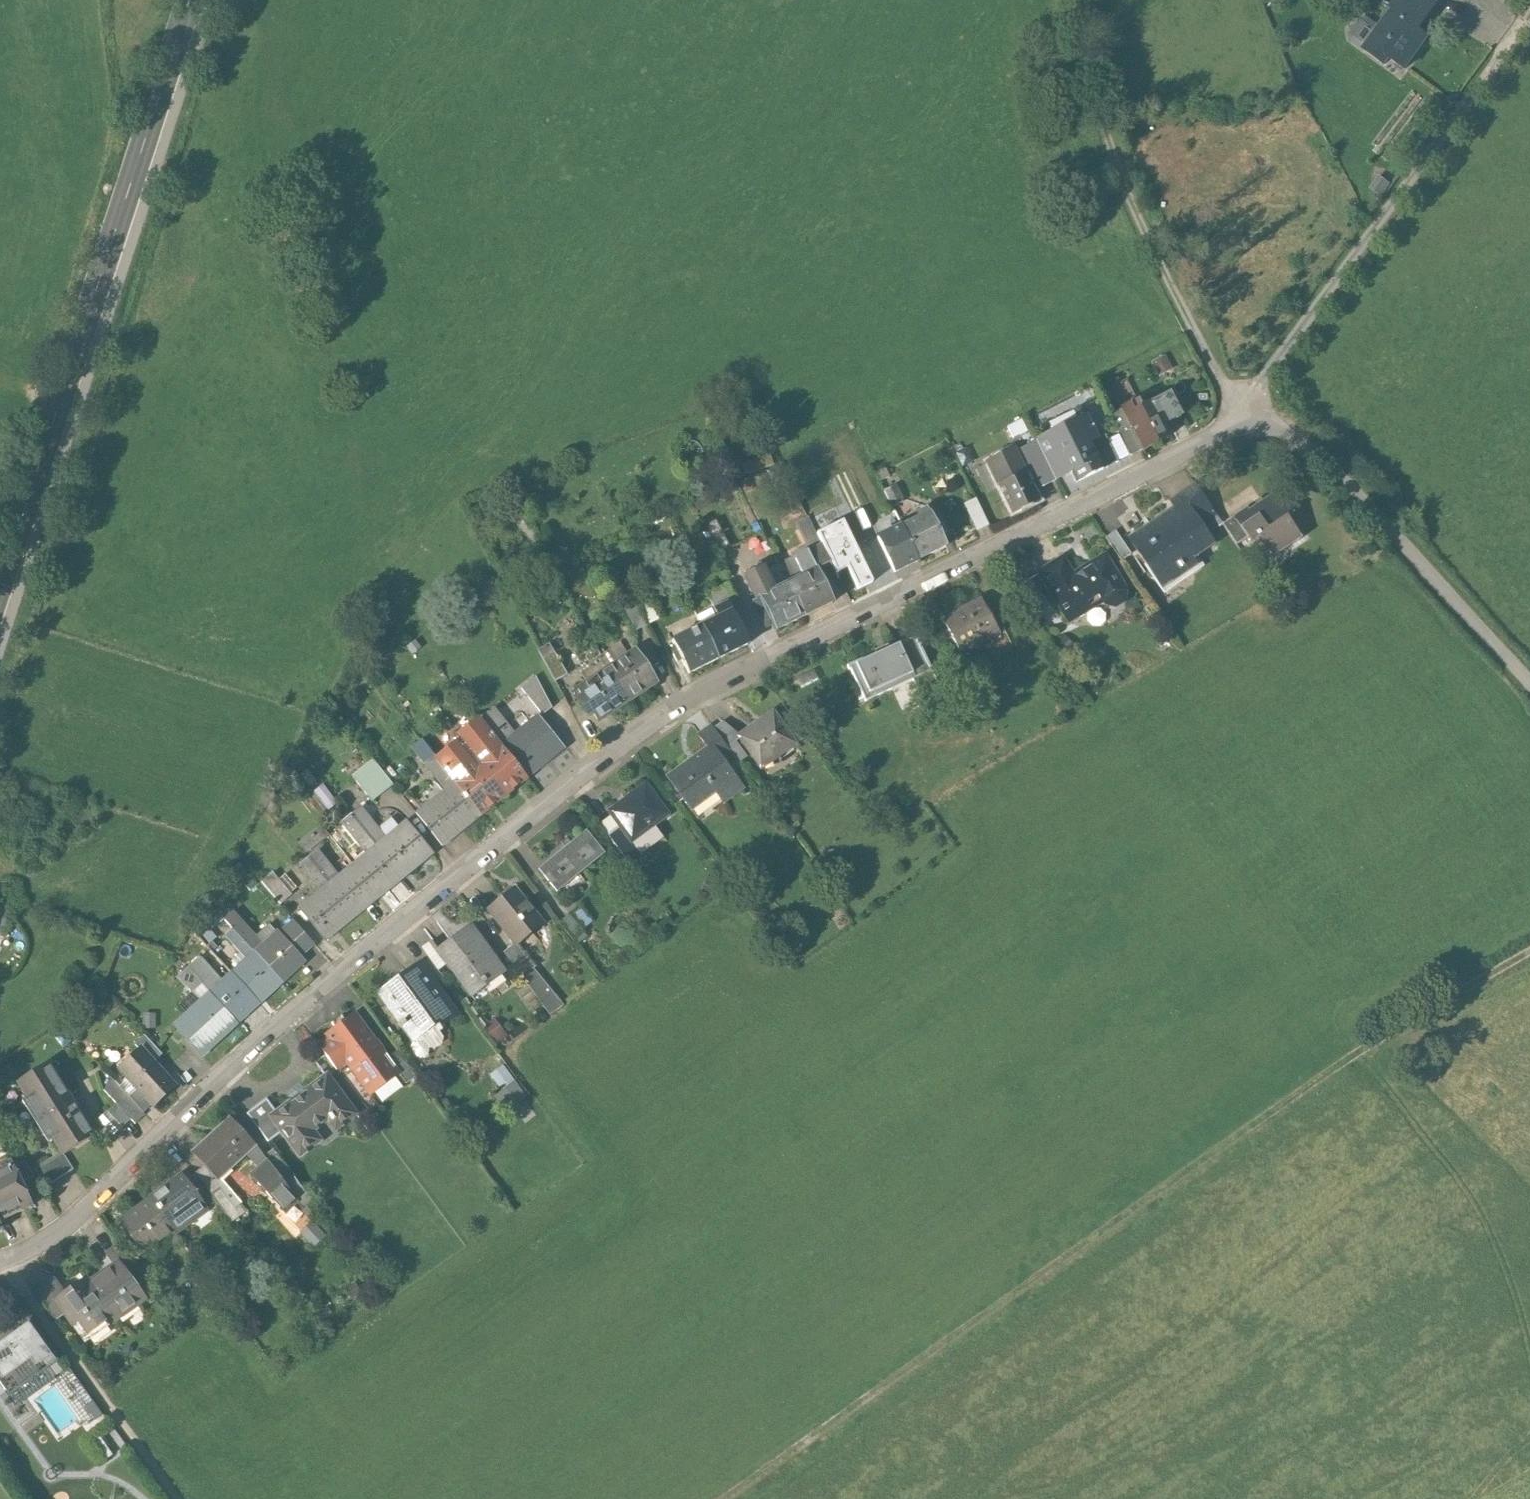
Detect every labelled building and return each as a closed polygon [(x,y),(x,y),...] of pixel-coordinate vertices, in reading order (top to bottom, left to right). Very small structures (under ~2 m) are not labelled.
[(1392,7),(1421,28),(1440,3),(1435,0),(1397,0),(1392,7)] [(1430,35),(1421,28),(1392,7),(1361,48),(1375,58),(1381,49),(1406,67),(1430,35)] [(1136,399),(1151,429),(1181,414),(1166,384),(1136,399)] [(1099,402),(1046,426),(1064,465),(1075,460),(1081,472),(1122,453),(1099,402)] [(991,446),(1012,496),(1045,482),(1023,432),(991,446)] [(1249,501),(1274,537),(1308,514),(1283,478),(1249,501)] [(1135,521),(1166,569),(1205,544),(1200,536),(1227,519),(1200,479),(1135,521)] [(911,509),(925,541),(952,530),(937,497),(911,509)] [(971,502),(981,529),(991,526),(982,498),(971,502)] [(925,541),(911,509),(885,521),(899,553),(925,541)] [(872,584),(842,522),(816,535),(836,575),(847,569),(857,591),(872,584)] [(1069,540),(1041,556),(1069,606),(1108,585),(1119,590),(1131,583),(1134,571),(1122,564),(1108,537),(1077,554),(1069,540)] [(786,584),(803,616),(833,602),(816,569),(786,584)] [(803,616),(786,584),(772,590),(763,570),(745,579),(756,599),(752,601),(763,621),(769,618),(776,630),(803,616)] [(989,582),(943,601),(958,636),(1004,617),(989,582)] [(707,612),(724,647),(757,632),(740,597),(707,612)] [(724,647),(707,612),(675,628),(692,663),(724,647)] [(909,615),(847,646),(867,685),(929,655),(909,615)] [(610,650),(631,687),(667,666),(646,629),(610,650)] [(631,687),(610,650),(573,671),(594,707),(631,687)] [(779,692),(742,716),(765,752),(802,729),(779,692)] [(463,728),(507,785),(532,764),(505,731),(482,702),(457,721),(463,728)] [(505,731),(532,764),(566,737),(539,703),(505,731)] [(706,734),(670,761),(692,791),(721,770),(730,783),(752,767),(714,715),(700,725),(706,734)] [(507,785),(463,728),(439,748),(455,768),(484,803),(507,785)] [(378,801),(400,783),(379,757),(357,775),(378,801)] [(652,766),(613,792),(636,827),(675,800),(652,766)] [(455,768),(420,796),(449,832),(484,803),(455,768)] [(409,804),(382,825),(410,862),(438,841),(409,804)] [(540,846),(561,874),(611,837),(590,809),(540,846)] [(382,825),(354,846),(383,883),(410,862),(382,825)] [(354,846),(327,867),(356,904),(383,883),(354,846)] [(329,925),(356,904),(327,867),(300,888),(329,925)] [(522,869),(491,892),(519,929),(550,907),(522,869)] [(564,920),(575,938),(596,924),(584,906),(564,920)] [(477,909),(439,934),(470,978),(507,953),(477,909)] [(264,936),(290,966),(318,942),(293,911),(264,936)] [(235,960),(261,990),(290,966),(264,936),(235,960)] [(426,943),(381,974),(417,1027),(462,996),(426,943)] [(206,984),(232,1014),(261,990),(235,960),(206,984)] [(550,1012),(564,1005),(543,966),(529,974),(550,1012)] [(232,1014),(206,984),(177,1008),(203,1039),(232,1014)] [(331,1021),(319,1030),(339,1058),(349,1052),(370,1082),(406,1057),(362,994),(328,1018),(331,1021)] [(121,1053),(155,1093),(184,1069),(150,1029),(121,1053)] [(58,1048),(22,1068),(62,1140),(98,1120),(58,1048)] [(326,1056),(268,1096),(300,1141),(358,1101),(326,1056)] [(507,1064),(494,1074),(505,1089),(499,1093),(512,1110),(531,1095),(507,1064)] [(236,1095),(191,1128),(219,1166),(264,1133),(236,1095)] [(274,1141),(257,1155),(288,1195),(305,1181),(274,1141)] [(4,1204),(36,1187),(17,1150),(0,1159),(0,1196),(4,1204)] [(40,1167),(50,1183),(77,1167),(68,1151),(40,1167)] [(190,1154),(157,1179),(185,1214),(218,1188),(190,1154)] [(152,1240),(185,1214),(157,1179),(124,1205),(152,1240)] [(91,1263),(117,1302),(148,1281),(122,1242),(91,1263)] [(117,1302),(91,1263),(60,1284),(86,1323),(117,1302)] [(24,1325),(1,1342),(34,1385),(57,1367),(24,1325)] [(34,1385),(1,1342),(0,1343),(0,1387),(12,1402),(34,1385)]
